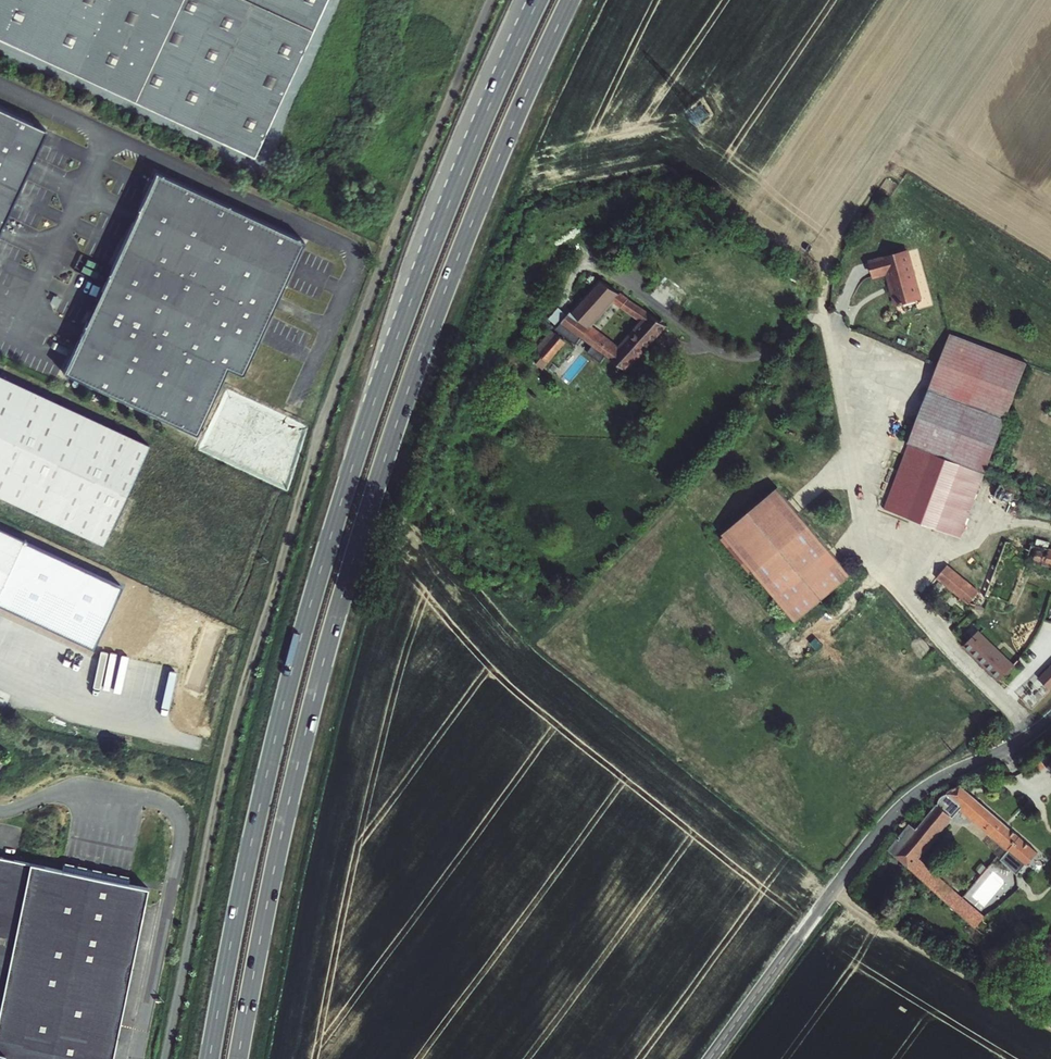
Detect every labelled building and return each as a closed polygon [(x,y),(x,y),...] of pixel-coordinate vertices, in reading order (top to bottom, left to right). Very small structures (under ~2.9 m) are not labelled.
[(121,94),(260,155),(329,0),(0,0),(0,40),(121,94)] [(42,137),(45,130),(38,126),(39,126),(0,109),(0,230),(42,137)] [(154,173),(62,374),(196,435),(227,368),(241,375),(303,241),(154,173)] [(922,301),(910,252),(870,262),(875,279),(886,276),(894,308),(922,301)] [(665,342),(674,330),(665,324),(626,298),(621,305),(641,320),(620,348),(593,326),(614,299),(619,293),(600,280),(568,320),(569,327),(626,373),(657,336),(665,342)] [(614,299),(621,305),(626,298),(619,293),(614,299)] [(560,306),(550,318),(558,324),(567,313),(560,306)] [(566,343),(556,334),(539,355),(549,364),(566,343)] [(984,457),(988,459),(1025,366),(950,335),(910,437),(972,458),(982,462),(984,457)] [(0,379),(0,499),(104,547),(150,448),(0,379)] [(972,458),(910,437),(884,505),(959,534),(979,483),(968,479),(973,468),(969,467),(972,458)] [(968,479),(979,483),(988,459),(984,457),(982,462),(972,458),(969,467),(973,468),(968,479)] [(722,534),(796,622),(852,575),(778,487),(722,534)] [(0,533),(0,588),(21,542),(0,533)] [(1035,546),(1031,563),(1050,568),(1050,549),(1035,546)] [(963,600),(973,588),(944,563),(933,575),(963,600)] [(979,592),(973,588),(963,600),(971,602),(979,592)] [(980,632),(966,645),(971,651),(1000,681),(1013,666),(980,632)] [(1040,677),(1050,687),(1050,666),(1040,677)] [(960,806),(1009,848),(1029,865),(1039,853),(961,785),(948,792),(917,829),(911,824),(903,834),(889,851),(908,868),(960,806)] [(1021,875),(1029,865),(1009,848),(1001,858),(1021,875)] [(144,884),(0,857),(0,1058),(110,1058),(144,884)] [(935,891),(975,927),(985,916),(920,858),(910,869),(935,891)]
